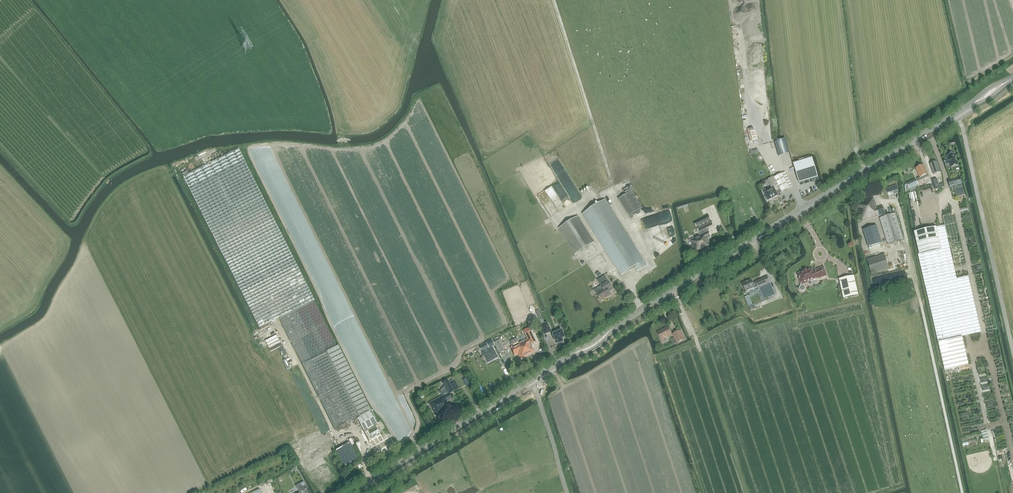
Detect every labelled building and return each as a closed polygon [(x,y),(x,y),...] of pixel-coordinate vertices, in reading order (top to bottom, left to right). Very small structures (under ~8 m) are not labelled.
[(785,139),(775,143),(779,157),(790,154),(785,139)] [(238,149),(183,176),(259,328),(280,318),(314,301),(315,301),(238,149)] [(951,168),(952,168),(958,166),(955,154),(947,156),(948,159),(944,160),(944,163),(945,163),(945,166),(950,165),(950,168),(951,168)] [(793,164),(799,183),(818,177),(812,158),(793,164)] [(930,165),(933,172),(930,173),(932,177),(931,178),(932,181),(936,179),(934,175),(941,173),(937,162),(930,165)] [(929,178),(923,165),(916,169),(920,178),(917,179),(918,183),(929,178)] [(774,177),(768,180),(773,189),(765,193),(766,197),(765,197),(767,201),(768,200),(768,201),(778,196),(776,192),(780,190),(782,192),(791,187),(784,173),(774,178),(774,177)] [(954,188),(956,197),(965,195),(963,185),(958,186),(957,186),(962,184),(960,177),(947,180),(949,188),(956,186),(957,187),(954,188)] [(916,180),(907,185),(909,190),(919,186),(916,180)] [(896,185),(886,189),(888,193),(894,191),(895,194),(899,193),(896,185)] [(642,209),(631,192),(618,199),(629,216),(642,209)] [(557,210),(569,204),(566,199),(561,201),(560,200),(553,204),(557,210)] [(646,266),(605,200),(583,213),(586,218),(622,275),(634,267),(637,272),(646,266)] [(886,214),(885,211),(884,211),(883,207),(876,209),(873,200),(869,201),(868,200),(856,204),(862,222),(886,214)] [(895,213),(879,218),(887,245),(903,240),(895,213)] [(578,217),(559,229),(575,254),(594,242),(578,217)] [(708,231),(706,228),(713,225),(709,217),(695,223),(700,235),(690,240),(696,254),(708,249),(707,248),(711,246),(708,239),(711,238),(708,231)] [(868,247),(882,243),(877,226),(863,230),(868,247)] [(957,279),(945,226),(914,233),(917,248),(916,249),(945,370),(969,365),(962,337),(981,332),(968,276),(957,279)] [(871,274),(888,269),(884,254),(867,259),(871,274)] [(819,278),(821,277),(826,276),(823,267),(816,270),(816,271),(813,272),(812,269),(806,271),(806,270),(803,271),(804,272),(798,274),(799,278),(799,279),(801,285),(801,286),(800,286),(799,288),(800,290),(802,291),(804,290),(805,288),(803,284),(806,283),(806,282),(819,277),(819,278)] [(598,280),(601,286),(594,290),(601,301),(611,295),(609,292),(613,289),(605,276),(598,280)] [(771,283),(767,276),(755,282),(756,282),(753,284),(751,280),(746,282),(746,281),(742,284),(746,293),(755,289),(754,285),(756,284),(757,286),(758,286),(764,300),(775,295),(770,284),(771,283)] [(839,279),(844,299),(858,295),(854,276),(839,279)] [(751,311),(756,309),(754,304),(753,305),(749,295),(745,297),(749,307),(749,306),(751,311)] [(314,301),(279,319),(334,429),(356,418),(370,411),(371,411),(343,354),(339,346),(337,347),(314,301)] [(547,323),(540,326),(544,335),(551,332),(547,323)] [(273,326),(270,328),(284,356),(287,355),(273,326)] [(658,332),(661,339),(671,334),(668,327),(658,332)] [(685,339),(681,330),(673,334),(677,343),(685,339)] [(527,339),(521,342),(527,356),(534,352),(530,345),(536,342),(530,331),(525,334),(527,339)] [(564,337),(561,331),(553,334),(553,335),(552,336),(554,340),(555,340),(557,343),(559,343),(562,342),(561,338),(564,337)] [(499,353),(505,351),(500,339),(494,342),(499,353)] [(527,356),(521,342),(514,345),(521,359),(527,356)] [(492,347),(482,352),(487,363),(498,358),(492,347)] [(453,382),(452,383),(445,387),(446,389),(440,392),(442,396),(429,403),(437,416),(447,411),(446,410),(450,408),(446,402),(452,399),(449,394),(454,391),(454,392),(458,390),(453,382)] [(370,411),(357,419),(364,432),(376,426),(377,425),(370,411)] [(364,432),(369,441),(380,434),(376,426),(364,432)] [(382,453),(394,446),(389,437),(384,440),(381,435),(369,441),(373,446),(377,444),(382,453)] [(347,444),(336,451),(345,466),(356,460),(347,444)] [(301,491),(306,488),(302,482),(296,486),(300,492),(298,492),(303,492),(301,491)]
